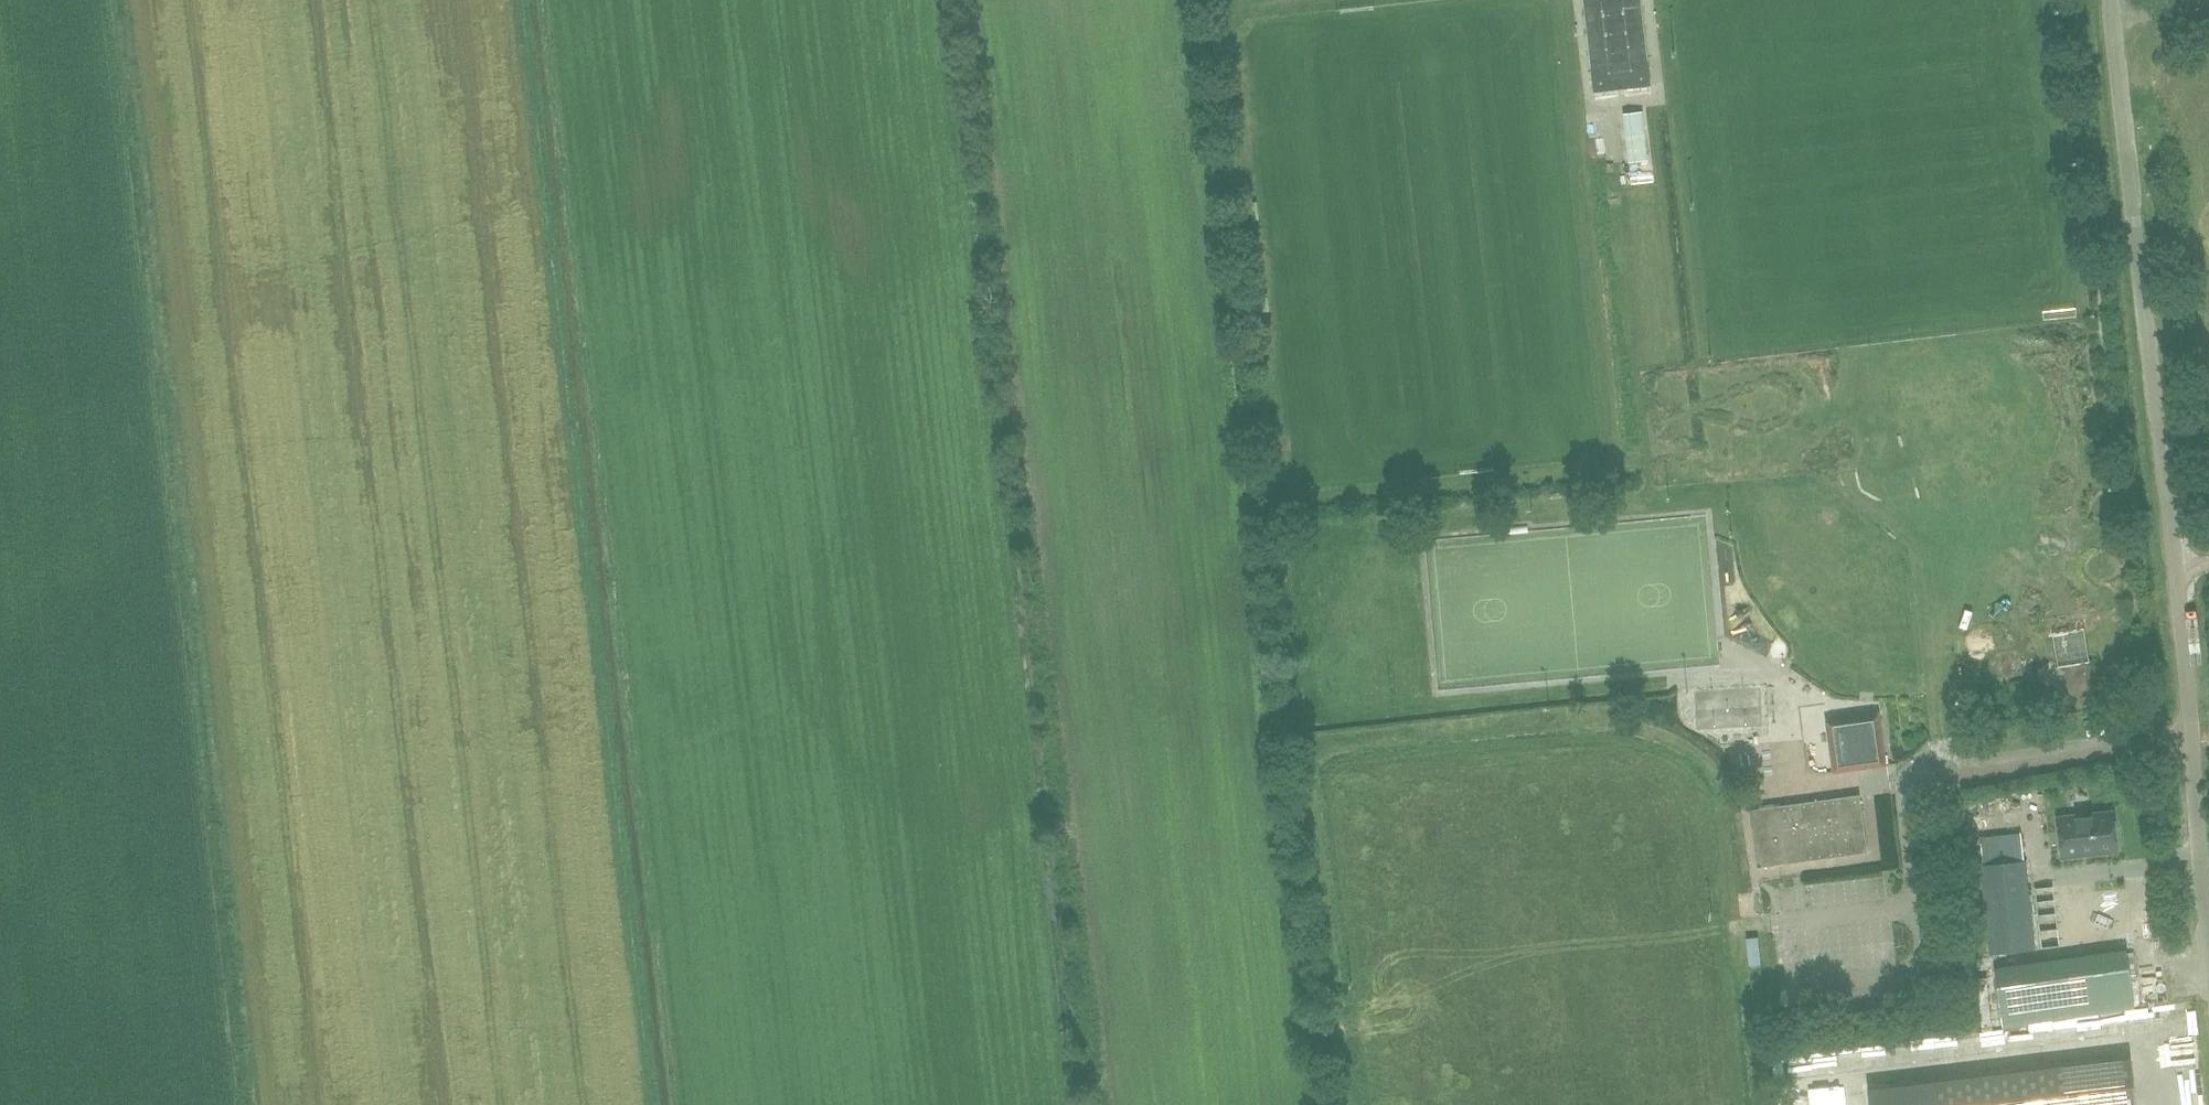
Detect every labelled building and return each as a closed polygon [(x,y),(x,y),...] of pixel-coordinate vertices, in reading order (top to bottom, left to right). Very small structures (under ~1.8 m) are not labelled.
[(1649,60),(1642,0),(1585,0),(1595,92),(1652,86),(1649,60)] [(1642,111),(1622,113),(1628,162),(1648,160),(1642,111)] [(1879,714),(1827,721),(1834,772),(1886,765),(1879,714)] [(1861,796),(1840,799),(1751,811),(1759,868),(1869,853),(1861,796)] [(2059,819),(2063,857),(2118,851),(2114,813),(2059,819)] [(1992,953),(2035,949),(2025,861),(1982,865),(1992,953)] [(2124,971),(2057,974),(2057,988),(2125,985),(2124,971)] [(2138,1010),(2182,1006),(2179,974),(2152,977),(2154,992),(2136,994),(2138,1010)] [(2134,985),(2062,990),(2063,1003),(2135,999),(2134,985)]
